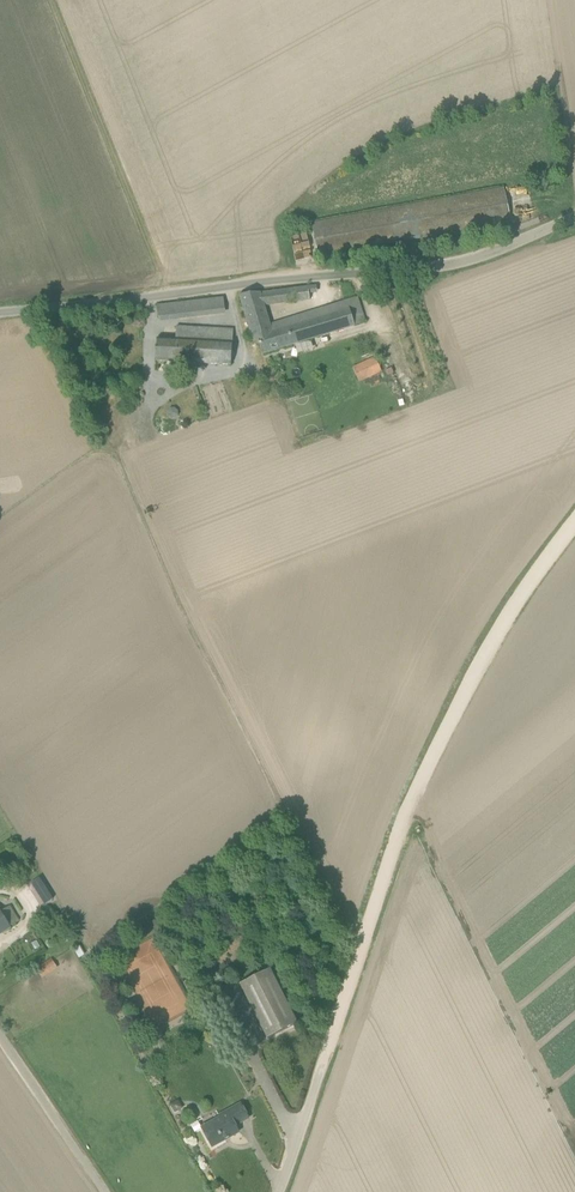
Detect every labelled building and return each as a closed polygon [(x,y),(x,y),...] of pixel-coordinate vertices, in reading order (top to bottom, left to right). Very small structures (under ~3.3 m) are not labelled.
[(511,221),(504,189),(312,224),(319,257),(406,241),(406,242),(409,241),(409,240),(511,221)] [(304,315),(270,325),(264,306),(318,299),(317,286),(240,295),(253,339),(258,338),(263,354),(366,323),(358,298),(304,314),(304,315)] [(159,318),(225,310),(224,298),(158,306),(159,318)] [(158,339),(156,361),(232,365),(233,330),(177,327),(176,340),(158,339)] [(382,371),(376,358),(364,363),(353,368),(359,381),(382,371)] [(11,928),(0,910),(0,935),(11,928)] [(43,978),(58,968),(52,958),(36,967),(43,978)] [(270,969),(240,984),(268,1038),(298,1023),(270,969)] [(220,1118),(202,1128),(212,1147),(239,1132),(235,1126),(249,1118),(241,1104),(219,1116),(220,1118)]
